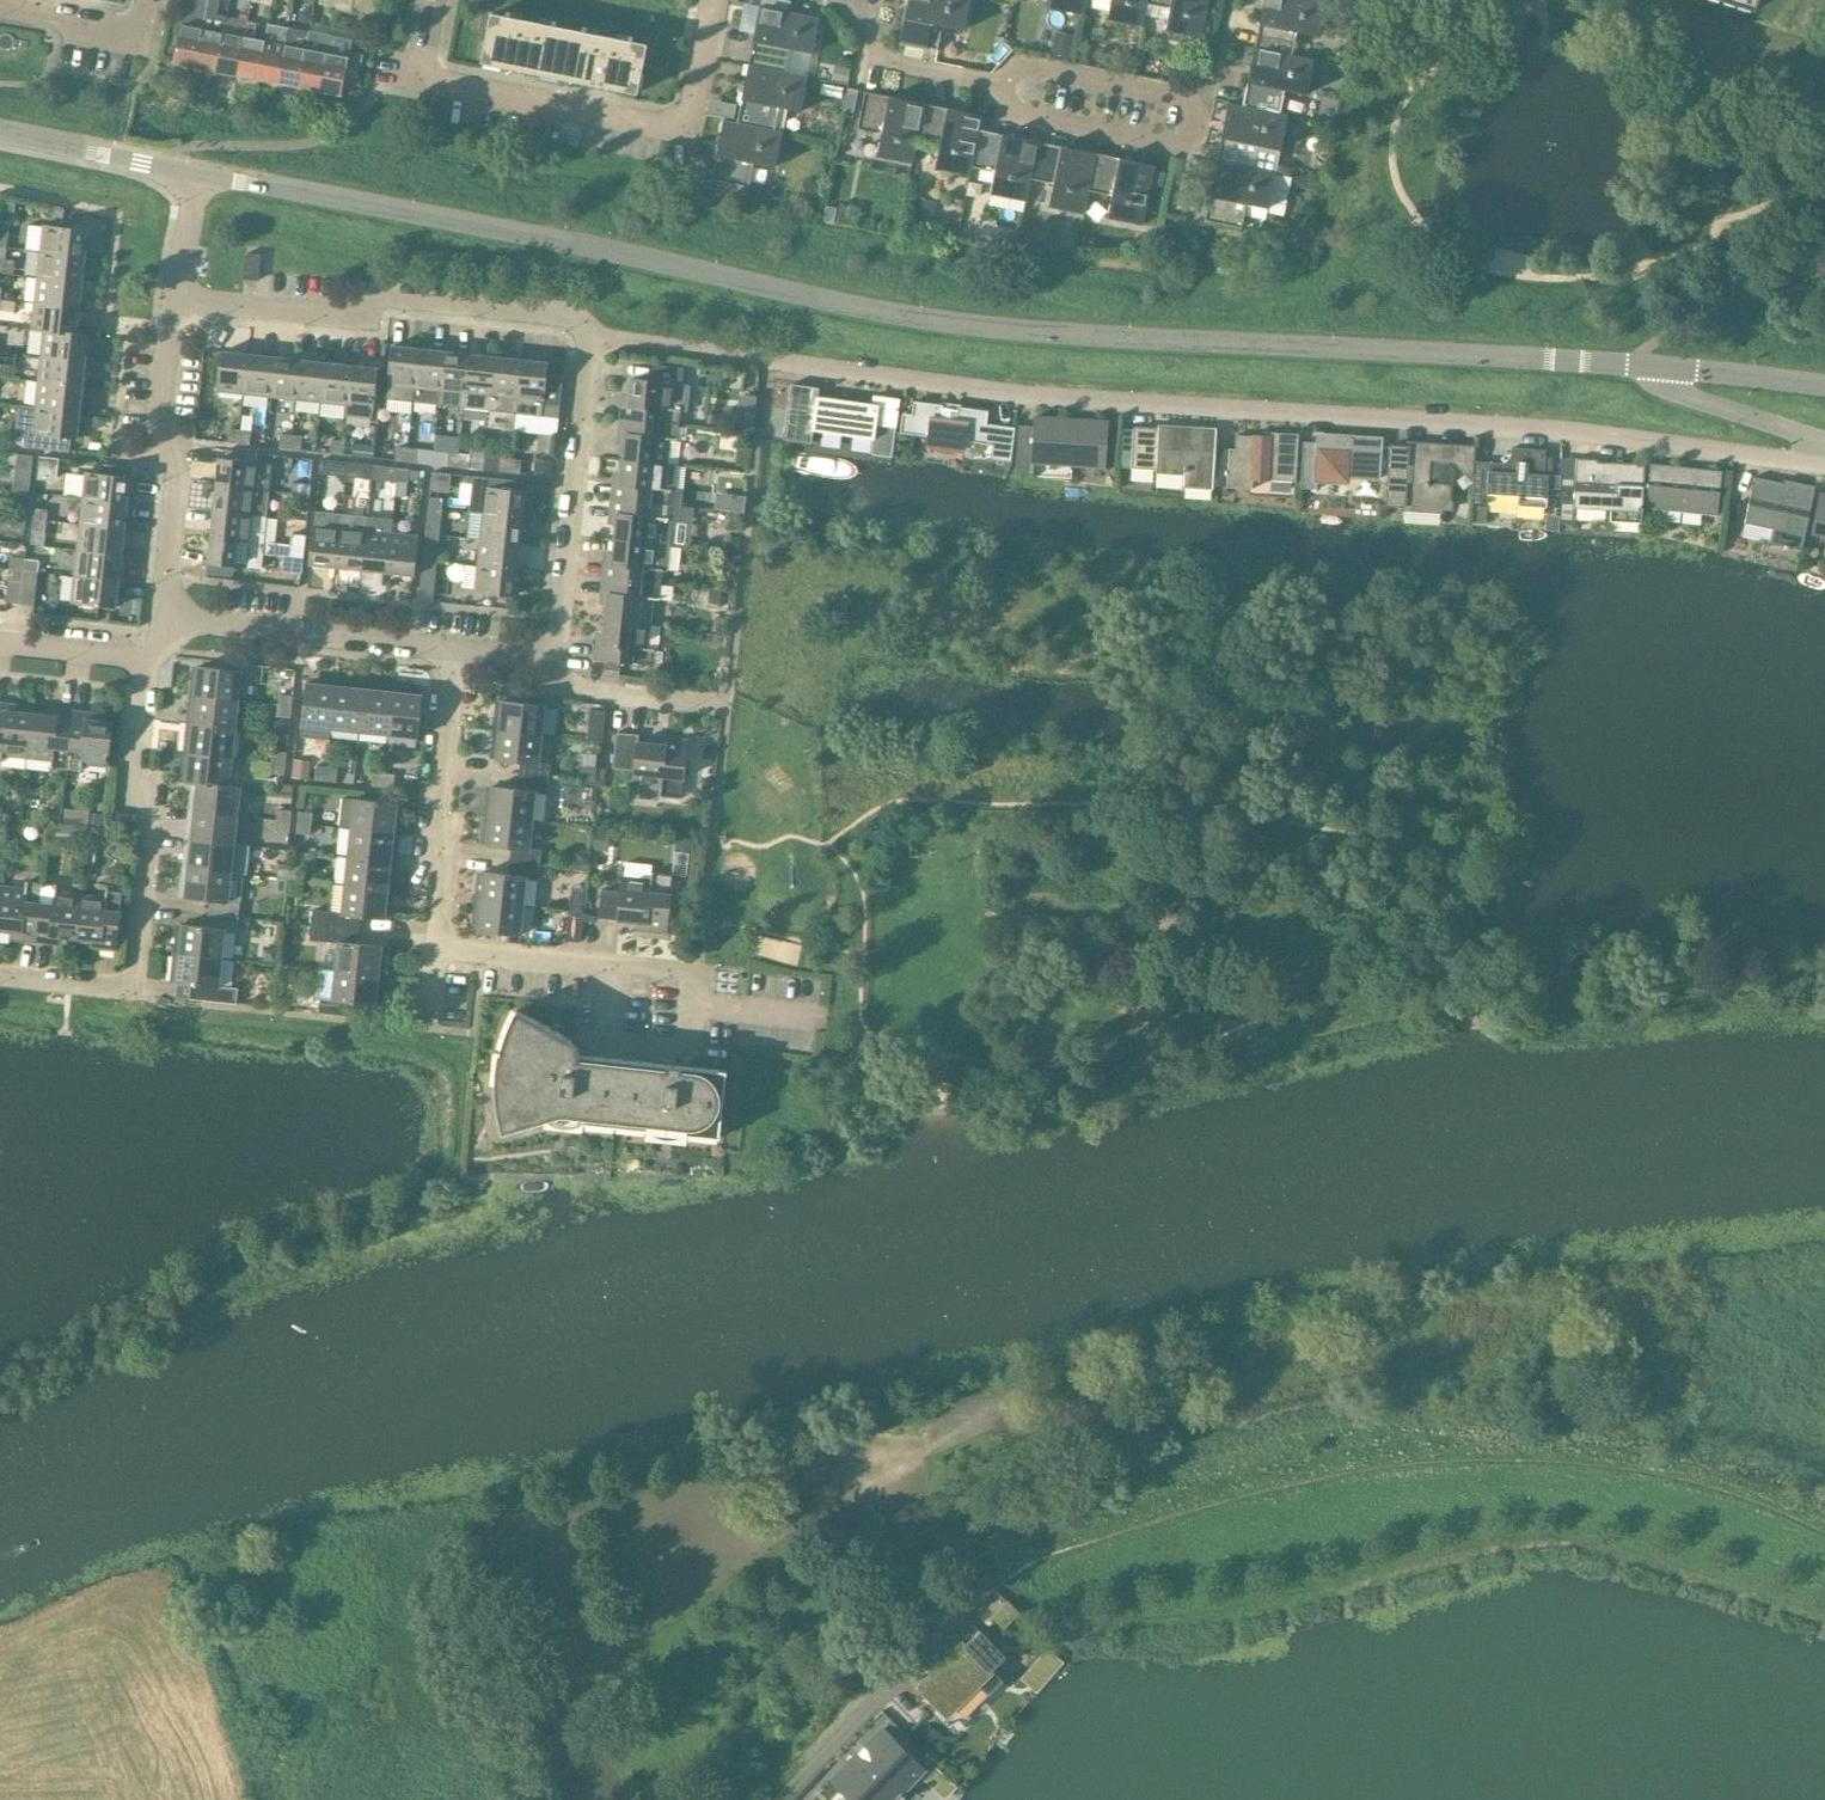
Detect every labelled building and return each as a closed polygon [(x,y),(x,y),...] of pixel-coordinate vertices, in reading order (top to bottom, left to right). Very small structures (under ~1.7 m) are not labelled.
[(210,0),(195,0),(193,10),(186,9),(176,63),(197,67),(210,0)] [(197,67),(218,71),(228,17),(217,15),(220,0),(210,0),(197,67)] [(336,7),(353,10),(354,0),(338,0),(336,7)] [(771,6),(784,9),(786,0),(773,0),(771,6)] [(902,43),(905,44),(922,47),(938,50),(943,26),(966,30),(972,0),(910,0),(902,43)] [(1088,0),(1052,0),(1050,7),(1085,14),(1088,0)] [(1109,18),(1143,25),(1148,2),(1147,2),(1147,0),(1112,0),(1109,18)] [(1147,2),(1148,2),(1171,7),(1167,30),(1202,37),(1210,0),(1147,0),(1147,2)] [(1293,55),(1298,31),(1319,35),(1326,1),(1319,0),(1264,0),(1255,47),(1293,55)] [(1753,10),(1757,0),(1720,0),(1753,10)] [(761,5),(750,64),(788,72),(793,48),(814,53),(821,18),(761,5)] [(647,44),(492,13),(482,63),(638,93),(647,44)] [(249,21),(228,17),(218,71),(238,75),(249,21)] [(266,41),(255,39),(258,23),(249,21),(238,75),(259,79),(266,41)] [(280,83),(290,29),(269,25),(266,41),(259,79),(280,83)] [(300,87),(310,33),(290,29),(280,83),(300,87)] [(1074,35),(1055,31),(1050,53),(1070,57),(1074,35)] [(321,91),(331,37),(310,33),(300,87),(321,91)] [(331,37),(321,91),(343,95),(345,82),(359,84),(365,55),(351,53),(353,41),(331,37)] [(905,44),(903,53),(909,55),(936,61),(938,50),(922,47),(905,44)] [(1128,59),(1136,61),(1139,46),(1130,45),(1128,59)] [(1243,105),(1281,113),(1286,89),(1307,94),(1314,59),(1293,55),(1255,47),(1243,105)] [(1090,64),(1092,51),(1080,48),(1077,62),(1090,64)] [(810,76),(788,72),(750,64),(738,121),(777,129),(782,107),(802,111),(810,76)] [(851,70),(837,67),(834,81),(848,84),(851,70)] [(917,139),(924,103),(866,91),(859,128),(884,133),(879,155),(913,162),(917,139)] [(1217,162),(1277,174),(1289,114),(1281,113),(1243,105),(1229,102),(1217,162)] [(853,112),(855,105),(845,103),(843,110),(853,112)] [(984,115),(924,103),(917,139),(942,144),(937,167),(972,174),(973,166),(981,129),(984,115)] [(777,129),(738,121),(724,119),(712,178),(750,186),(755,161),(777,166),(784,131),(777,129)] [(1027,201),(1031,178),(1039,141),(981,129),(973,166),(996,171),(991,193),(1027,201)] [(1085,212),(1089,190),(1097,152),(1039,141),(1031,178),(1054,182),(1049,205),(1085,212)] [(1097,152),(1089,190),(1112,194),(1107,217),(1144,224),(1156,164),(1097,152)] [(1270,208),(1277,174),(1217,162),(1205,220),(1244,228),(1248,204),(1270,208)] [(929,228),(935,203),(914,198),(908,223),(929,228)] [(834,223),(837,208),(827,206),(823,221),(834,223)] [(41,252),(85,256),(88,230),(44,225),(41,252)] [(999,228),(995,247),(1010,250),(1014,231),(999,228)] [(1161,244),(1172,247),(1176,230),(1164,228),(1161,244)] [(85,256),(41,252),(38,277),(82,282),(85,256)] [(246,253),(244,279),(258,281),(260,255),(246,253)] [(82,282),(38,277),(35,303),(79,308),(82,282)] [(32,329),(44,331),(44,330),(76,333),(79,308),(35,303),(32,329)] [(88,334),(76,333),(44,330),(44,331),(41,355),(85,360),(88,334)] [(413,402),(418,349),(392,346),(386,400),(413,402)] [(444,352),(418,349),(413,402),(438,405),(444,352)] [(15,364),(16,353),(0,351),(0,362),(15,364)] [(244,393),(248,355),(222,352),(218,391),(244,393)] [(470,354),(444,352),(438,405),(464,408),(470,354)] [(495,357),(470,354),(464,408),(490,411),(495,357)] [(85,360),(41,355),(38,381),(82,386),(85,360)] [(274,357),(248,355),(244,393),(270,396),(274,357)] [(270,396),(295,399),(300,360),(274,357),(270,396)] [(521,360),(495,357),(490,411),(515,413),(521,360)] [(325,363),(300,360),(295,399),(321,402),(325,363)] [(521,360),(515,413),(558,418),(563,375),(546,373),(547,363),(521,360)] [(351,366),(325,363),(321,402),(347,405),(351,366)] [(654,365),(652,381),(675,383),(680,384),(682,368),(654,365)] [(351,366),(347,405),(346,415),(372,418),(377,368),(351,366)] [(620,418),(678,425),(680,411),(687,412),(690,385),(680,384),(675,383),(652,381),(631,378),(629,404),(621,403),(620,418)] [(82,386),(38,381),(35,407),(80,412),(82,386)] [(792,384),(785,439),(811,442),(812,431),(820,432),(874,439),(872,454),(892,456),(895,427),(899,399),(873,395),(872,404),(825,398),(817,396),(818,388),(792,384)] [(739,394),(735,430),(752,432),(756,396),(739,394)] [(911,414),(902,412),(900,432),(928,436),(927,444),(932,445),(937,451),(951,453),(958,448),(964,449),(965,441),(992,445),(990,458),(1010,461),(1015,428),(986,424),(988,411),(913,401),(911,414)] [(80,412),(35,407),(18,405),(15,430),(27,431),(25,447),(70,452),(71,438),(77,438),(80,412)] [(1034,426),(1018,425),(1015,473),(1032,474),(1033,461),(1071,463),(1071,465),(1104,467),(1107,423),(1077,421),(1077,419),(1035,417),(1034,426)] [(677,440),(678,425),(620,418),(618,433),(625,434),(623,459),(667,464),(669,439),(677,440)] [(1157,428),(1133,427),(1130,468),(1154,470),(1154,472),(1183,474),(1182,487),(1212,489),(1216,428),(1157,424),(1157,428)] [(239,443),(240,430),(229,428),(228,442),(239,443)] [(251,431),(240,430),(239,443),(249,445),(251,431)] [(1298,434),(1265,432),(1264,439),(1254,439),(1254,436),(1235,435),(1234,448),(1229,447),(1226,486),(1252,488),(1252,479),(1295,481),(1298,434)] [(279,448),(290,449),(291,435),(281,434),(279,448)] [(291,435),(290,449),(301,450),(302,436),(291,435)] [(1380,439),(1318,435),(1318,442),(1303,441),(1300,488),(1316,489),(1317,480),(1347,482),(1347,475),(1377,477),(1380,439)] [(342,454),(343,441),(333,439),(331,453),(342,454)] [(353,442),(343,441),(342,454),(352,456),(353,442)] [(1389,447),(1385,504),(1451,508),(1452,484),(1453,468),(1441,455),(1431,454),(1426,459),(1421,454),(1422,444),(1408,443),(1408,448),(1389,447)] [(406,461),(408,448),(377,444),(376,458),(406,461)] [(1473,474),(1474,461),(1475,445),(1473,445),(1473,446),(1455,445),(1453,463),(1461,471),(1461,473),(1473,474)] [(419,449),(408,448),(406,461),(417,463),(419,449)] [(1474,461),(1473,474),(1471,502),(1487,503),(1488,493),(1518,495),(1517,505),(1546,507),(1548,475),(1544,474),(1545,456),(1545,450),(1511,448),(1510,456),(1503,463),(1474,461)] [(227,449),(226,459),(248,461),(249,452),(227,449)] [(458,467),(459,453),(448,452),(447,466),(458,467)] [(470,454),(459,453),(458,467),(468,468),(470,454)] [(1545,456),(1544,474),(1548,475),(1551,475),(1552,457),(1545,456)] [(37,479),(52,480),(53,477),(57,477),(59,459),(40,457),(37,479)] [(498,471),(509,473),(510,459),(500,457),(498,471)] [(534,474),(551,476),(553,459),(536,457),(534,474)] [(1558,457),(1557,478),(1571,479),(1572,458),(1558,457)] [(216,485),(255,489),(258,462),(248,461),(226,459),(219,458),(216,485)] [(1598,459),(1576,458),(1573,508),(1610,510),(1610,521),(1641,523),(1644,464),(1598,462),(1598,459)] [(319,473),(346,476),(347,462),(321,459),(319,473)] [(510,459),(509,473),(520,474),(521,460),(510,459)] [(678,465),(667,464),(623,459),(620,484),(613,483),(611,498),(681,506),(682,490),(675,490),(678,465)] [(347,462),(346,476),(371,479),(373,465),(347,462)] [(1721,471),(1650,463),(1645,508),(1717,516),(1721,471)] [(30,478),(32,467),(18,465),(17,477),(30,478)] [(386,480),(397,482),(398,468),(388,467),(386,480)] [(398,468),(397,482),(408,483),(409,469),(398,468)] [(431,470),(429,490),(448,492),(450,471),(431,470)] [(83,499),(127,504),(130,477),(86,472),(83,499)] [(483,513),(522,518),(525,491),(514,490),(515,481),(473,476),(469,512),(483,513)] [(1814,486),(1784,479),(1783,483),(1754,476),(1744,522),(1773,529),(1770,543),(1801,549),(1814,486)] [(296,493),(310,495),(311,484),(297,483),(296,493)] [(270,490),(255,489),(216,485),(213,510),(267,516),(270,490)] [(1561,489),(1561,497),(1569,497),(1570,489),(1561,489)] [(308,506),(310,495),(296,493),(295,504),(308,506)] [(744,512),(746,496),(716,493),(714,509),(744,512)] [(428,507),(442,509),(443,498),(430,497),(428,507)] [(679,521),(681,506),(611,498),(610,513),(617,514),(614,539),(670,545),(672,520),(679,521)] [(127,504),(83,499),(80,524),(124,529),(127,504)] [(1473,504),(1472,520),(1484,521),(1485,505),(1473,504)] [(1731,504),(1729,514),(1735,515),(1740,512),(1741,506),(1731,504)] [(12,517),(26,518),(27,507),(13,506),(12,517)] [(441,520),(442,509),(428,507),(427,518),(441,520)] [(33,519),(47,521),(48,509),(34,508),(33,519)] [(264,542),(267,516),(213,510),(211,536),(264,542)] [(310,564),(336,567),(342,514),(315,511),(310,564)] [(522,518),(483,513),(480,539),(519,543),(522,518)] [(367,516),(342,514),(336,567),(362,570),(366,530),(367,516)] [(1545,516),(1544,530),(1556,531),(1557,516),(1545,516)] [(25,530),(26,518),(12,517),(11,528),(25,530)] [(1810,533),(1824,536),(1824,521),(1814,518),(1810,533)] [(46,532),(47,521),(33,519),(32,530),(46,532)] [(124,529),(80,524),(77,550),(122,555),(124,529)] [(387,572),(392,533),(366,530),(362,570),(387,572)] [(392,533),(387,572),(414,575),(418,536),(392,533)] [(290,545),(304,546),(305,535),(292,534),(290,545)] [(290,545),(264,542),(211,536),(208,562),(261,568),(263,554),(284,556),(283,570),(301,572),(304,546),(290,545)] [(519,543),(480,539),(478,565),(516,569),(519,543)] [(603,578),(661,585),(662,571),(667,571),(670,545),(614,539),(611,564),(604,563),(603,578)] [(423,559),(437,560),(438,549),(424,548),(423,559)] [(122,555),(77,550),(74,576),(119,581),(122,555)] [(11,557),(10,569),(24,570),(25,559),(11,557)] [(39,561),(25,559),(24,570),(38,572),(39,561)] [(433,590),(437,560),(423,559),(420,588),(433,590)] [(514,596),(516,569),(478,565),(475,591),(514,596)] [(24,570),(10,569),(6,602),(20,604),(24,570)] [(34,605),(38,572),(24,570),(20,604),(34,605)] [(116,607),(119,581),(74,576),(72,602),(116,607)] [(605,619),(649,624),(652,599),(659,600),(661,585),(603,578),(601,593),(608,594),(605,619)] [(709,606),(719,607),(721,591),(710,590),(709,606)] [(647,648),(649,624),(605,619),(603,643),(596,643),(594,659),(652,665),(654,649),(647,648)] [(605,663),(604,675),(618,676),(619,664),(605,663)] [(189,695),(238,700),(241,671),(199,666),(199,668),(195,667),(190,692),(189,695)] [(301,725),(331,729),(336,680),(333,679),(315,679),(315,684),(306,683),(301,725)] [(339,680),(336,680),(331,729),(359,732),(364,689),(356,688),(356,683),(339,680)] [(372,690),(364,689),(359,732),(388,735),(393,686),(390,685),(372,685),(372,690)] [(393,686),(388,735),(417,738),(422,695),(420,695),(421,691),(396,686),(393,686)] [(278,705),(292,706),(293,696),(279,694),(278,705)] [(238,700),(189,695),(189,698),(189,716),(193,716),(193,724),(235,729),(238,700)] [(493,726),(493,729),(541,735),(545,705),(502,701),(502,702),(498,702),(493,726)] [(27,758),(32,713),(7,711),(8,704),(0,703),(0,762),(2,762),(2,755),(27,758)] [(290,717),(292,706),(278,705),(277,716),(290,717)] [(51,767),(66,769),(72,711),(57,709),(56,716),(32,713),(27,758),(52,760),(51,767)] [(590,710),(587,740),(602,741),(605,711),(590,710)] [(72,711),(66,769),(81,771),(82,763),(108,766),(113,722),(87,719),(88,712),(72,711)] [(273,733),(287,735),(289,723),(274,721),(273,733)] [(235,729),(193,724),(192,732),(187,732),(183,749),(183,752),(232,757),(235,729)] [(521,762),(519,775),(549,779),(550,764),(538,762),(541,735),(493,729),(492,732),(492,757),(496,758),(496,759),(521,762)] [(659,796),(681,798),(687,740),(665,738),(665,745),(638,742),(638,735),(617,732),(613,768),(633,770),(631,786),(660,789),(659,796)] [(286,746),(287,735),(273,733),(272,745),(286,746)] [(272,762),(285,763),(287,753),(273,751),(272,762)] [(229,785),(232,757),(183,752),(183,755),(182,773),(187,773),(186,781),(240,787),(240,786),(229,785)] [(309,763),(293,761),(291,777),(307,779),(309,763)] [(284,774),(285,763),(272,762),(271,773),(284,774)] [(314,780),(325,781),(327,767),(316,765),(314,780)] [(327,767),(325,781),(336,782),(337,768),(327,767)] [(596,768),(580,767),(578,781),(595,783),(596,768)] [(372,786),(382,787),(384,773),(373,772),(372,786)] [(384,773),(382,787),(393,788),(394,774),(384,773)] [(484,812),(483,815),(532,820),(535,792),(547,793),(549,779),(519,775),(518,789),(493,786),(492,788),(489,787),(484,812)] [(240,787),(186,781),(186,782),(197,783),(197,790),(192,790),(189,807),(188,810),(237,815),(240,787)] [(351,828),(400,833),(400,830),(401,805),(397,805),(397,803),(354,798),(343,797),(340,827),(351,828)] [(277,820),(290,821),(291,811),(278,809),(277,820)] [(237,815),(188,810),(188,813),(188,831),(192,831),(191,839),(234,844),(237,815)] [(54,823),(60,823),(62,812),(51,811),(50,822),(54,823)] [(297,822),(311,824),(313,813),(299,811),(297,822)] [(102,823),(103,813),(93,812),(92,822),(102,823)] [(532,820),(483,815),(483,818),(483,843),(486,843),(486,845),(511,848),(509,861),(540,864),(541,849),(529,848),(532,820)] [(289,832),(290,821),(277,820),(276,831),(289,832)] [(310,834),(311,824),(297,822),(296,833),(310,834)] [(85,841),(87,826),(60,823),(54,823),(52,838),(85,841)] [(87,826),(85,841),(108,844),(110,829),(87,826)] [(399,836),(400,833),(351,828),(348,856),(391,861),(391,853),(396,853),(399,836)] [(590,848),(607,850),(608,835),(592,833),(590,848)] [(692,838),(677,836),(676,850),(690,851),(692,838)] [(183,864),(182,867),(231,872),(243,874),(246,845),(234,844),(191,839),(191,847),(186,847),(183,864)] [(84,862),(95,863),(97,845),(86,844),(84,862)] [(390,869),(391,861),(348,856),(345,885),(394,890),(394,887),(394,869),(390,869)] [(474,897),(474,900),(523,905),(526,877),(538,879),(539,872),(540,864),(509,861),(508,874),(483,872),(483,873),(479,873),(474,897)] [(601,889),(598,917),(617,919),(617,920),(645,923),(645,930),(667,933),(673,874),(651,872),(652,865),(625,863),(624,876),(622,876),(620,891),(601,889)] [(277,878),(288,879),(289,865),(279,864),(277,878)] [(540,864),(539,872),(546,873),(547,865),(540,864)] [(289,865),(288,879),(299,880),(300,866),(289,865)] [(182,870),(181,895),(185,896),(185,897),(210,900),(208,914),(238,917),(240,902),(243,874),(231,872),(182,867),(182,870)] [(35,941),(42,883),(27,881),(26,888),(1,886),(0,895),(0,930),(21,933),(20,940),(35,941)] [(51,936),(76,939),(81,894),(56,892),(57,885),(42,883),(35,941),(51,943),(51,936)] [(311,924),(358,930),(360,916),(384,919),(384,917),(388,918),(393,893),(394,890),(345,885),(342,913),(313,910),(311,924)] [(81,894),(76,939),(101,941),(100,948),(116,950),(122,892),(106,890),(106,897),(81,894)] [(523,905),(474,900),(474,903),(473,928),(477,929),(477,930),(520,935),(523,905)] [(568,911),(565,940),(580,942),(583,912),(568,911)] [(237,931),(238,917),(208,914),(207,927),(182,924),(182,926),(178,925),(173,950),(173,953),(222,958),(225,930),(237,931)] [(357,943),(358,930),(311,924),(310,939),(339,942),(336,970),(384,975),(385,972),(385,947),(381,947),(381,946),(357,943)] [(265,944),(263,960),(279,962),(281,946),(265,944)] [(219,986),(222,958),(173,953),(173,956),(172,981),(176,981),(176,983),(201,985),(199,999),(236,1003),(238,988),(219,986)] [(280,978),(296,980),(298,966),(281,964),(280,978)] [(384,975),(336,970),(333,998),(321,997),(319,1012),(349,1015),(350,1002),(375,1004),(375,1003),(379,1003),(384,979),(384,975)] [(612,1126),(619,1059),(565,1053),(572,1040),(516,1010),(511,1021),(506,1032),(502,1044),(500,1056),(498,1069),(497,1081),(497,1093),(498,1106),(500,1118),(504,1130),(544,1118),(612,1126)] [(726,1070),(619,1059),(612,1126),(719,1137),(726,1070)] [(949,1716),(977,1686),(989,1697),(1003,1682),(992,1672),(989,1669),(1003,1654),(979,1631),(965,1645),(962,1642),(918,1686),(949,1716)] [(855,1799),(892,1799),(897,1795),(923,1768),(882,1728),(833,1778),(855,1799)] [(927,1778),(943,1788),(950,1776),(934,1766),(927,1778)]
